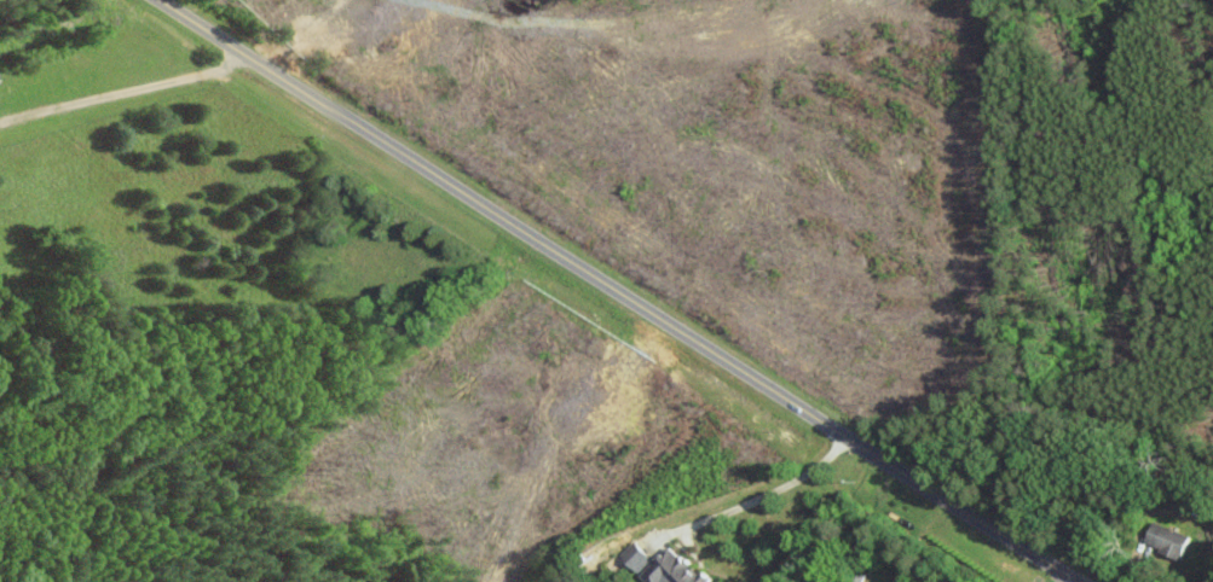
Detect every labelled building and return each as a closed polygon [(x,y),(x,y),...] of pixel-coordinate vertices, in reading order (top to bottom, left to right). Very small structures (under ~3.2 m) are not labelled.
[(1142,544),(1179,559),(1189,536),(1151,520),(1142,544)] [(644,581),(706,581),(707,581),(667,543),(637,575),(644,581)]
